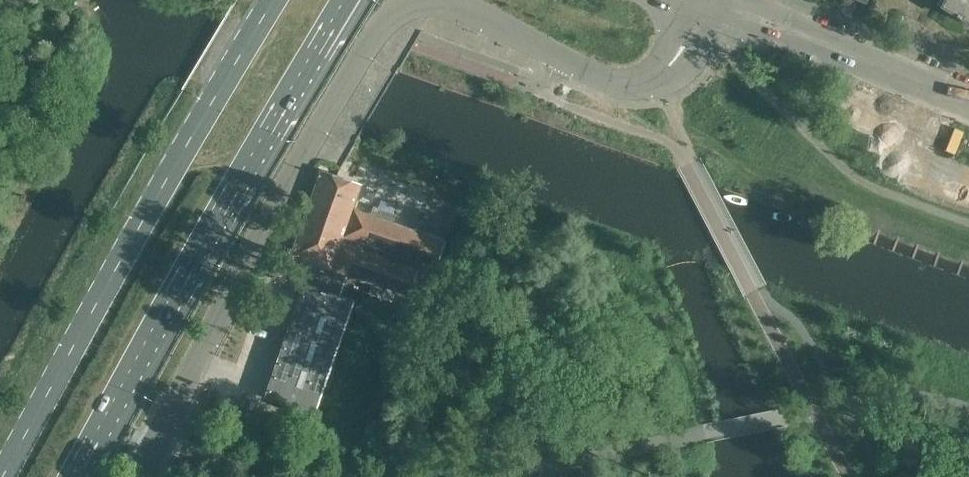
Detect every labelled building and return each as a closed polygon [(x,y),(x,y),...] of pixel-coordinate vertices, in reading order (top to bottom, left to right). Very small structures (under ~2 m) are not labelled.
[(937,4),(955,15),(955,16),(959,19),(959,18),(968,24),(968,0),(939,0),(937,4)] [(321,172),(300,230),(291,255),(311,263),(303,287),(302,286),(302,288),(264,397),(289,405),(287,410),(313,419),(354,300),(340,295),(347,275),(372,284),(369,293),(391,300),(394,292),(406,296),(415,271),(430,276),(434,267),(445,239),(444,239),(447,229),(419,220),(416,228),(415,228),(413,231),(391,223),(394,215),(372,207),(369,215),(352,209),(360,185),(321,172)]
